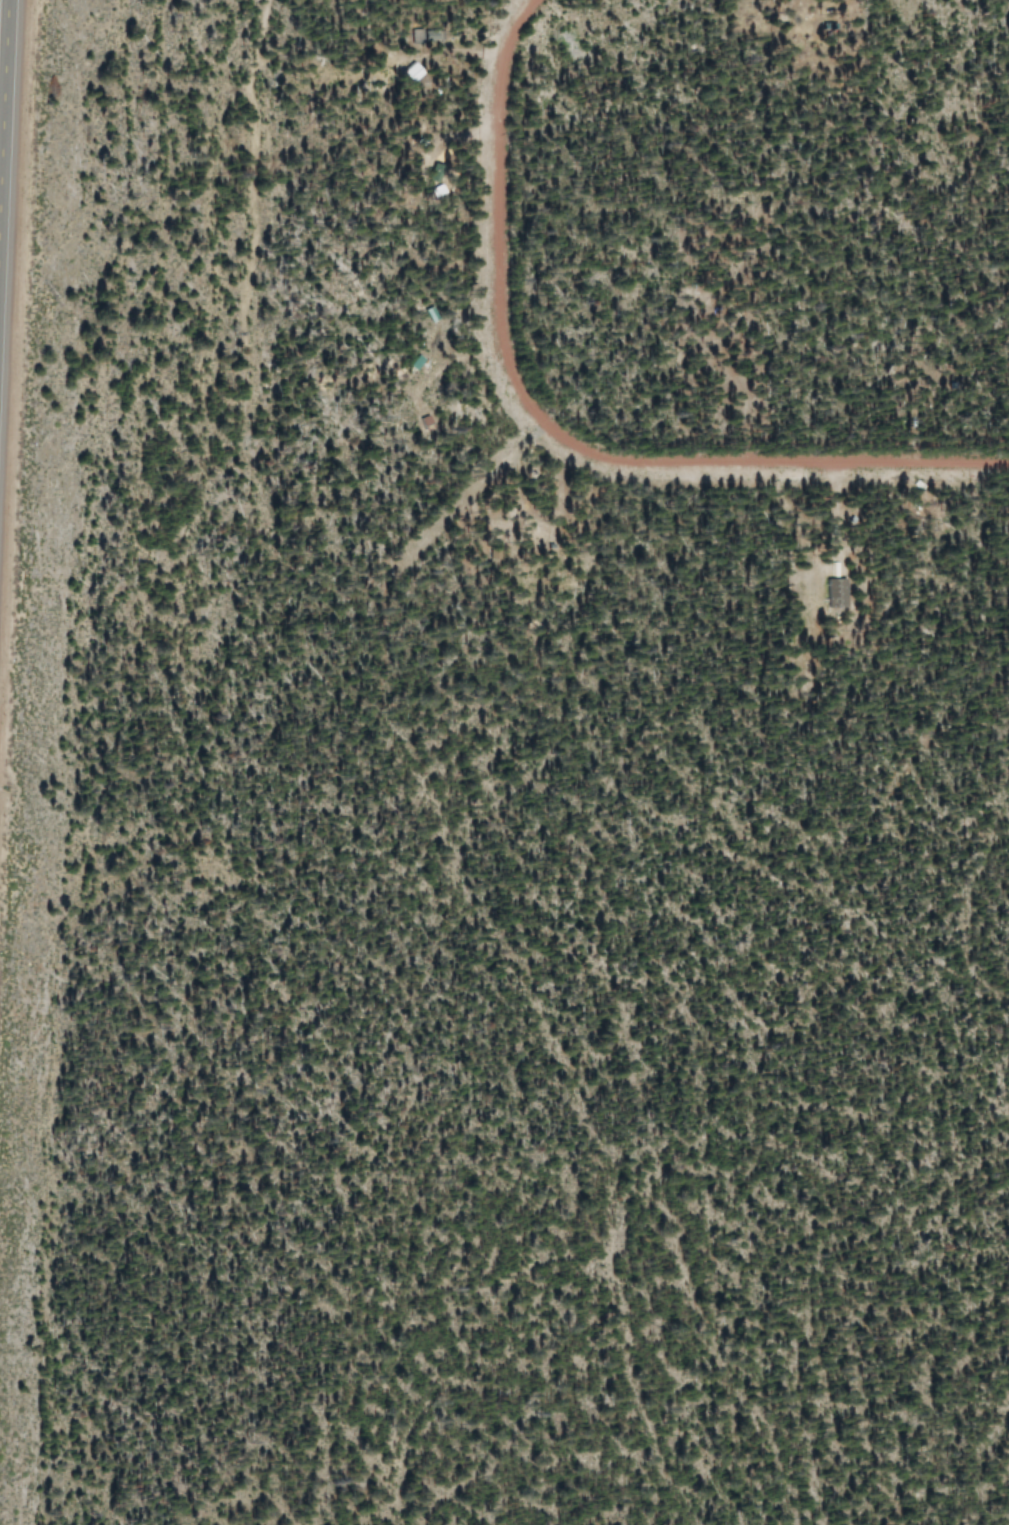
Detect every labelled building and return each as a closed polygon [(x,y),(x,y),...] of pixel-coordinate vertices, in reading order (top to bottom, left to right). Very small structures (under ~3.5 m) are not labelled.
[(840,607),(840,579),(821,579),(821,607),(840,607)]
